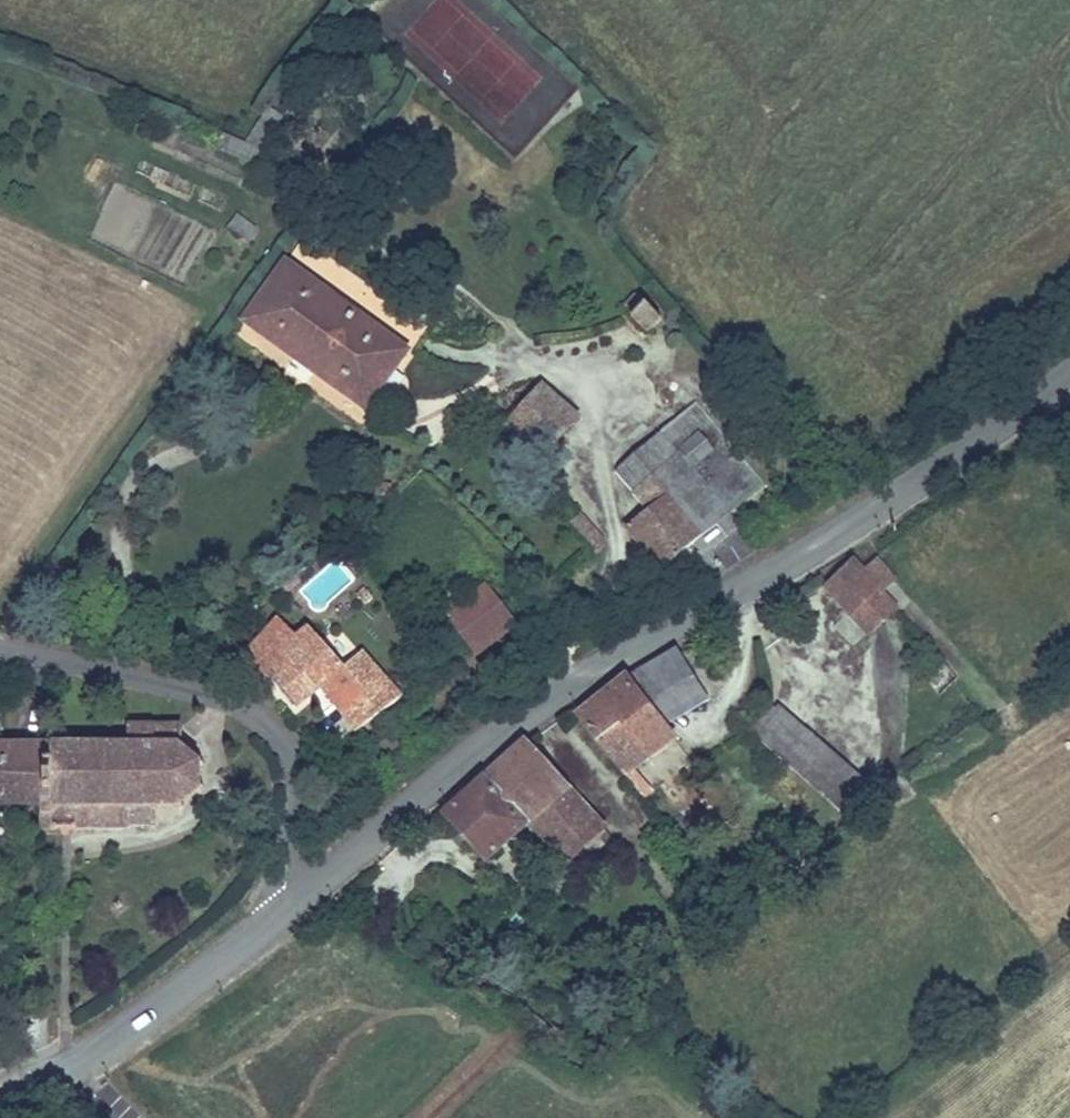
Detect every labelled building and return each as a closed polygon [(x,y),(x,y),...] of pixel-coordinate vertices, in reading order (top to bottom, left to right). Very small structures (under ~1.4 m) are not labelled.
[(270,108),(245,143),(260,153),(284,119),(270,108)] [(295,247),(277,280),(402,351),(420,321),(295,247)] [(277,280),(244,335),(369,409),(402,351),(277,280)] [(642,341),(658,327),(642,308),(626,322),(642,341)] [(499,405),(532,442),(567,412),(533,376),(499,405)] [(758,482),(687,398),(657,422),(679,449),(725,507),(758,482)] [(679,449),(657,422),(610,464),(631,490),(679,449)] [(679,449),(631,490),(645,507),(624,527),(660,566),(725,507),(679,449)] [(554,489),(541,503),(572,537),(584,524),(554,489)] [(848,565),(826,585),(857,618),(879,598),(848,565)] [(472,575),(433,609),(467,649),(507,614),(472,575)] [(897,619),(879,598),(857,618),(875,638),(897,619)] [(328,692),(354,668),(327,639),(304,654),(280,628),(268,639),(291,665),(274,681),(299,711),(324,687),(328,692)] [(251,655),(274,681),(291,665),(268,639),(251,655)] [(630,688),(659,725),(704,691),(674,651),(630,688)] [(354,668),(370,686),(378,678),(362,660),(354,668)] [(354,668),(328,692),(362,729),(396,697),(378,678),(370,686),(354,668)] [(630,688),(626,684),(572,724),(623,780),(672,740),(659,725),(630,688)] [(779,705),(758,726),(840,806),(861,784),(779,705)] [(102,740),(45,733),(44,744),(34,809),(30,836),(58,838),(107,843),(107,837),(133,839),(133,832),(135,826),(139,820),(147,821),(152,823),(155,828),(157,833),(162,833),(168,830),(169,823),(170,819),(174,817),(178,819),(183,818),(187,811),(185,804),(188,799),(192,797),(198,796),(201,793),(203,788),(200,783),(195,778),(195,772),(199,769),(204,765),(205,761),(202,755),(195,751),(188,749),(187,742),(183,734),(174,729),(105,721),(102,740)] [(0,740),(0,805),(34,809),(44,744),(0,740)] [(604,839),(529,748),(435,824),(475,875),(530,831),(563,872),(604,839)]
